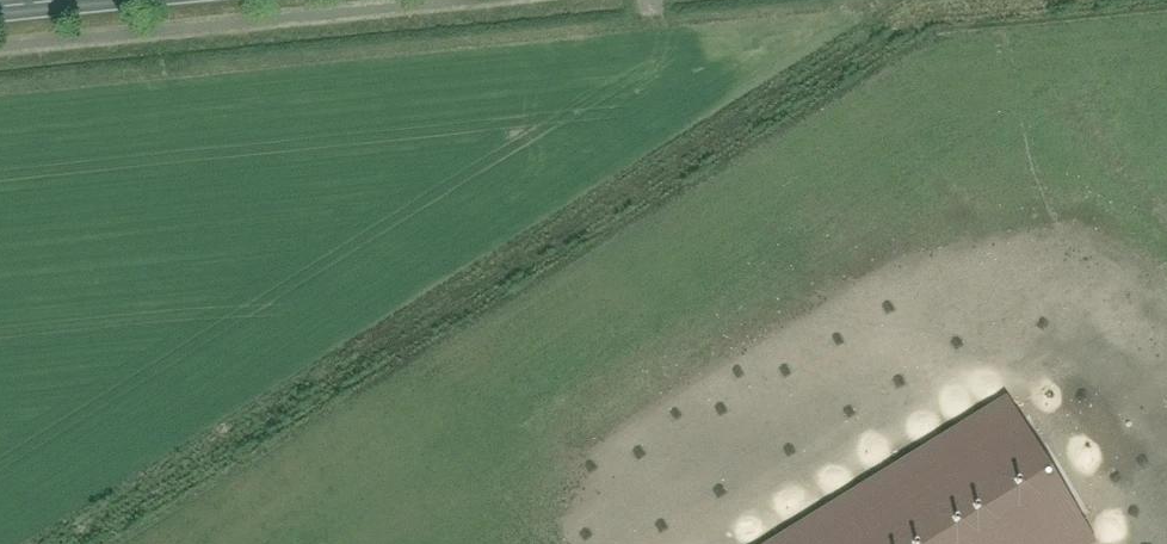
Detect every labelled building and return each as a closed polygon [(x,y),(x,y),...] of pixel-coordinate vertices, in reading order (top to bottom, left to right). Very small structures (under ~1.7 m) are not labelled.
[(1091,539),(1008,402),(772,543),(1082,543),(1091,539)]
